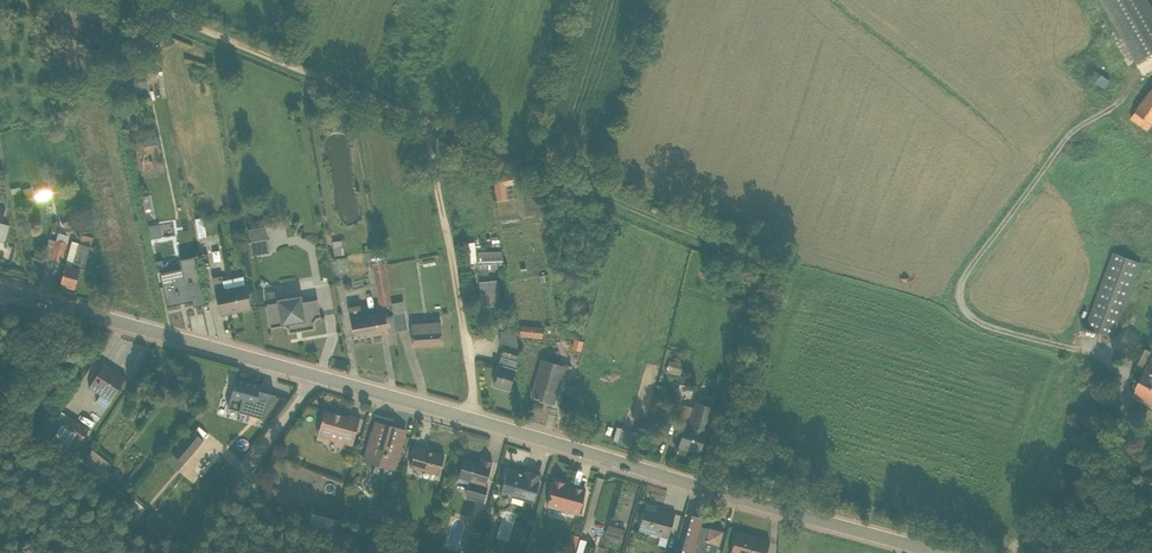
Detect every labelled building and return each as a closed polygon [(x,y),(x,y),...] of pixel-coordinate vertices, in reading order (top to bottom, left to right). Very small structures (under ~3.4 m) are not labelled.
[(27,8),(36,6),(35,0),(25,0),(27,8)] [(1136,63),(1151,54),(1151,7),(1148,0),(1100,0),(1136,63)] [(167,47),(174,44),(171,36),(163,39),(167,47)] [(93,70),(103,70),(103,50),(92,50),(92,65),(93,65),(93,70)] [(1100,75),(1091,90),(1100,96),(1109,81),(1100,75)] [(121,101),(131,99),(131,96),(138,94),(136,84),(128,85),(128,84),(118,87),(121,101)] [(1151,125),(1151,88),(1134,112),(1136,113),(1130,119),(1147,131),(1151,125)] [(127,131),(134,129),(128,102),(121,103),(127,131)] [(135,115),(149,112),(148,105),(134,107),(135,115)] [(493,176),(496,202),(508,200),(506,186),(515,185),(514,173),(493,176)] [(26,203),(34,201),(30,188),(23,190),(26,203)] [(36,199),(50,196),(48,188),(34,191),(36,199)] [(146,215),(150,214),(146,195),(141,196),(143,206),(144,206),(146,215)] [(199,238),(207,237),(203,217),(195,219),(199,238)] [(4,240),(9,224),(2,222),(0,230),(0,239),(4,240)] [(247,227),(250,254),(268,252),(266,225),(247,227)] [(60,285),(74,289),(80,270),(83,271),(92,240),(84,238),(82,245),(79,244),(79,243),(72,241),(60,285)] [(49,239),(42,259),(61,264),(67,244),(49,239)] [(334,256),(344,255),(343,246),(342,245),(341,240),(332,242),(334,256)] [(464,244),(465,259),(476,257),(474,243),(464,244)] [(379,307),(391,305),(391,304),(382,249),(370,251),(379,307)] [(477,252),(477,270),(479,270),(488,270),(503,269),(503,251),(477,252)] [(1113,252),(1085,328),(1114,338),(1141,263),(1113,252)] [(195,306),(203,304),(192,257),(179,260),(182,274),(171,277),(173,284),(164,286),(169,305),(193,299),(195,306)] [(335,274),(349,272),(347,258),(332,260),(335,274)] [(220,315),(250,309),(245,285),(248,284),(247,279),(244,280),(243,276),(223,281),(222,277),(212,279),(220,315)] [(478,282),(481,307),(500,306),(498,281),(478,282)] [(264,291),(264,302),(275,301),(274,290),(264,291)] [(320,317),(317,300),(302,302),(301,296),(276,300),(277,302),(266,304),(270,328),(284,326),(288,329),(289,333),(314,329),(313,323),(316,318),(320,317)] [(391,304),(391,305),(396,332),(407,330),(403,302),(391,304)] [(354,339),(388,333),(384,312),(362,316),(360,305),(348,307),(354,339)] [(495,325),(503,331),(511,319),(503,314),(495,325)] [(594,341),(596,322),(589,321),(587,340),(594,341)] [(412,347),(442,345),(440,322),(411,324),(412,347)] [(543,328),(521,326),(520,337),(542,339),(543,328)] [(494,386),(509,391),(518,361),(516,360),(518,350),(515,330),(499,332),(500,346),(504,347),(498,365),(497,365),(494,376),(497,377),(494,386)] [(572,349),(581,352),(583,342),(574,340),(572,349)] [(1151,406),(1151,352),(1146,349),(1135,368),(1144,373),(1136,389),(1137,389),(1133,396),(1151,406)] [(532,398),(553,403),(560,377),(567,379),(571,366),(563,364),(563,366),(543,360),(532,398)] [(666,372),(680,376),(684,365),(669,361),(666,372)] [(96,403),(105,409),(126,379),(104,364),(88,388),(100,395),(96,403)] [(13,384),(0,373),(0,398),(13,384)] [(228,409),(261,418),(274,395),(259,391),(260,386),(236,379),(228,409)] [(564,393),(572,395),(574,386),(567,384),(564,393)] [(678,447),(700,453),(706,430),(707,431),(714,408),(712,407),(715,398),(698,393),(693,408),(683,404),(677,423),(685,425),(678,447)] [(663,404),(673,406),(675,398),(665,396),(663,404)] [(188,412),(193,407),(189,401),(183,405),(188,412)] [(318,436),(352,446),(360,418),(348,415),(348,417),(324,411),(318,436)] [(45,436),(52,440),(51,441),(72,455),(89,429),(68,416),(67,416),(61,412),(45,436)] [(394,470),(395,470),(405,430),(385,425),(384,427),(375,424),(365,462),(382,467),(380,474),(392,477),(394,470)] [(1070,440),(1078,445),(1085,433),(1078,429),(1075,433),(1075,432),(1070,440)] [(184,463),(203,440),(191,430),(172,453),(184,463)] [(410,468),(439,476),(445,456),(425,451),(426,448),(416,446),(410,468)] [(87,458),(81,466),(79,465),(76,469),(93,482),(104,467),(106,469),(110,464),(91,449),(86,457),(87,458)] [(465,496),(483,501),(488,486),(485,485),(492,462),(483,460),(482,463),(464,458),(458,479),(458,482),(468,485),(465,496)] [(523,507),(531,509),(540,476),(525,472),(523,477),(507,472),(501,495),(502,495),(501,497),(502,501),(505,503),(508,503),(511,499),(511,497),(512,497),(510,503),(522,506),(523,500),(525,501),(523,507)] [(547,506),(579,515),(585,490),(571,486),(570,488),(564,486),(564,483),(554,480),(547,506)] [(118,503),(132,488),(131,487),(133,485),(130,482),(128,484),(126,483),(113,498),(118,503)] [(135,519),(146,506),(132,495),(121,507),(135,519)] [(667,543),(675,514),(662,511),(661,513),(655,511),(656,507),(645,504),(637,536),(638,531),(667,539),(666,543),(667,543)] [(387,522),(388,516),(380,507),(373,513),(374,515),(372,517),(382,527),(387,522)] [(333,542),(339,520),(311,513),(310,513),(308,517),(310,517),(308,525),(329,531),(327,536),(332,538),(331,541),(333,542)] [(715,552),(719,552),(720,550),(716,549),(717,545),(718,545),(722,531),(709,528),(708,529),(700,526),(702,519),(691,515),(681,552),(715,552)] [(624,530),(607,525),(604,537),(621,541),(624,530)] [(471,552),(477,552),(483,531),(471,529),(466,551),(471,552)] [(769,542),(736,533),(731,552),(766,552),(769,542)] [(580,537),(570,535),(567,546),(576,549),(580,537)]
